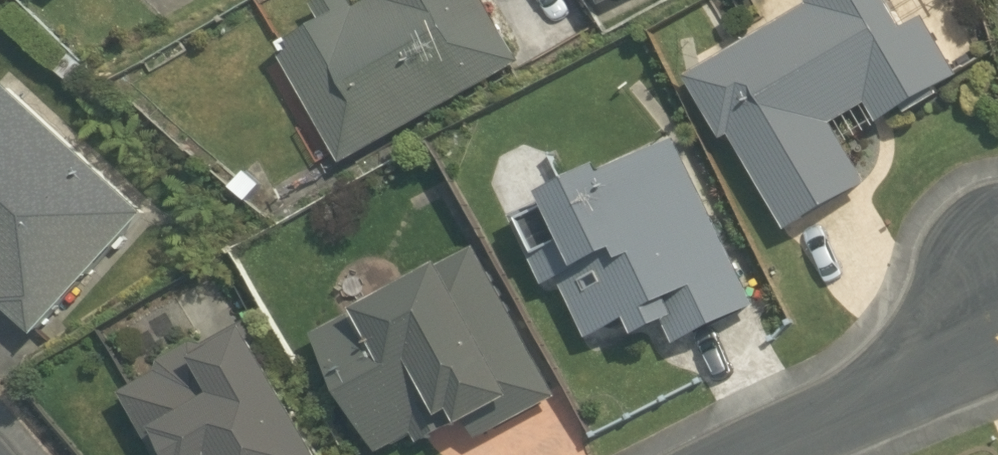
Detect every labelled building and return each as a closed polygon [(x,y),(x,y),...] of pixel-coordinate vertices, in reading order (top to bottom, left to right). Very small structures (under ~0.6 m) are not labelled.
[(346,169),(529,63),(493,0),(372,0),(364,4),(362,0),(328,0),(319,6),(328,21),(285,46),(288,52),(280,57),(346,169)] [(794,234),(876,183),(841,123),(875,107),(887,125),(968,78),(932,19),(915,29),(899,0),(816,0),(819,5),(695,77),(732,142),(740,137),(794,234)] [(40,339),(156,215),(18,86),(0,106),(0,293),(8,301),(4,305),(40,339)] [(678,335),(683,344),(763,306),(683,141),(621,170),(618,164),(554,194),(556,198),(519,216),(552,285),(567,278),(596,338),(640,317),(648,334),(682,317),(688,330),(678,335)] [(482,443),(565,399),(482,245),(441,267),(444,272),(373,310),(372,308),(323,334),(387,454),(420,436),(426,446),(471,422),(482,443)] [(262,331),(258,333),(253,323),(213,345),(200,343),(172,361),(164,373),(129,392),(164,454),(332,454),(262,331)]
